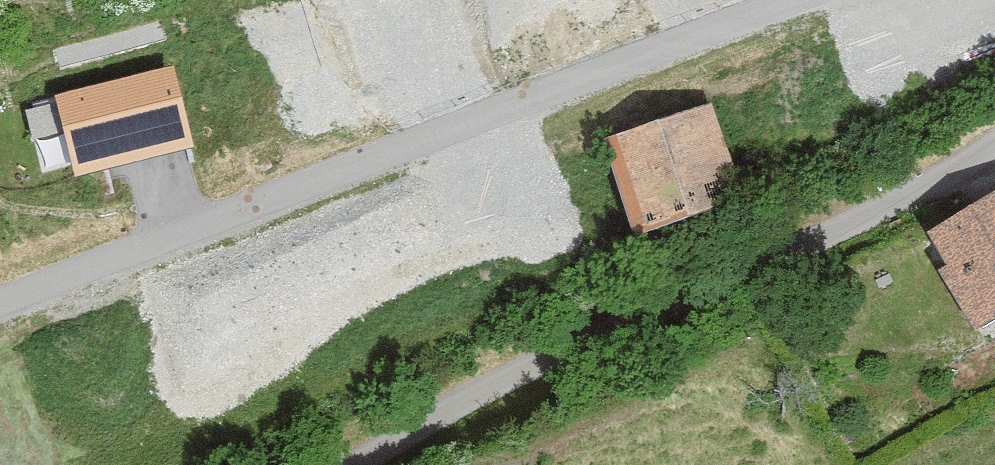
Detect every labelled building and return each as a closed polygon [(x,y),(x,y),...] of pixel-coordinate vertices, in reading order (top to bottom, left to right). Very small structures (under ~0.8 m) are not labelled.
[(173,66),(52,99),(74,178),(195,144),(173,66)] [(607,144),(643,239),(746,200),(710,105),(607,144)] [(931,231),(988,323),(994,318),(994,191),(931,231)]
